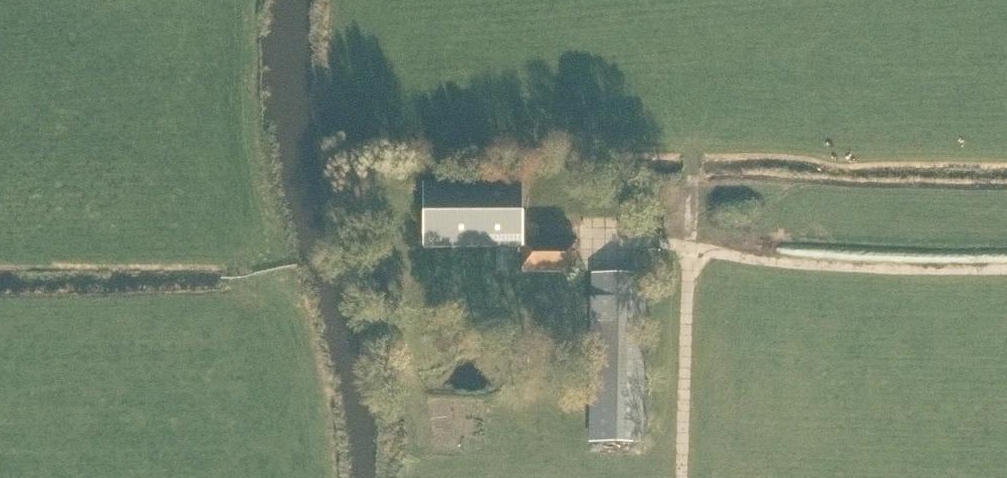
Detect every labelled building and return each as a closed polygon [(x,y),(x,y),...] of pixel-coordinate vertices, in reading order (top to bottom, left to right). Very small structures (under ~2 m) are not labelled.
[(575,272),(575,242),(523,243),(522,184),(423,184),(421,248),(521,247),(523,272),(575,272)] [(640,444),(643,275),(594,274),(591,442),(640,444)]
